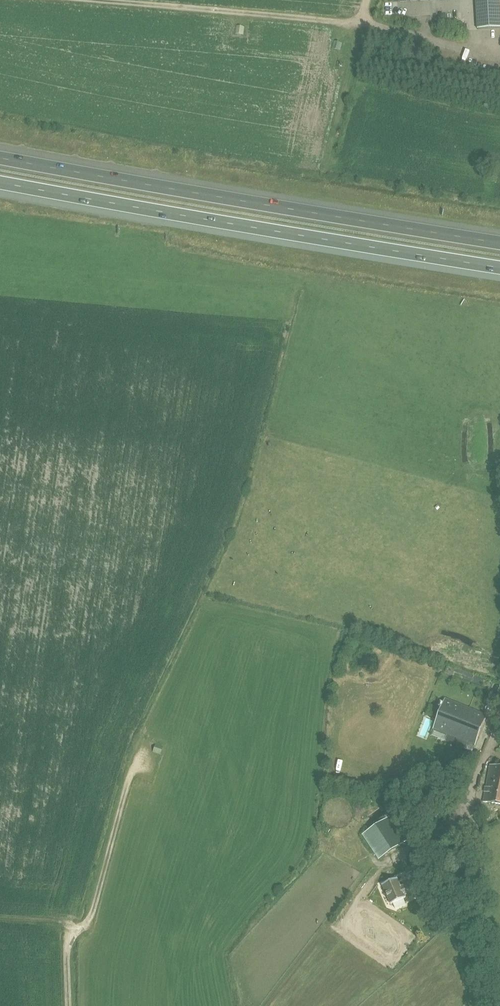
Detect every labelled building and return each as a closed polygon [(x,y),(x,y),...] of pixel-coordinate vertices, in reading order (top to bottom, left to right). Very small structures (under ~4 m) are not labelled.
[(478,29),(499,28),(499,0),(476,0),(478,29)] [(245,27),(236,26),(235,33),(244,35),(245,27)] [(334,41),(333,49),(341,51),(342,43),(334,41)] [(433,730),(476,746),(488,715),(446,698),(433,730)] [(163,746),(155,744),(153,753),(161,755),(163,746)] [(499,805),(499,766),(491,764),(484,801),(499,805)] [(388,781),(387,789),(400,791),(401,783),(388,781)] [(395,814),(392,816),(390,813),(379,819),(381,822),(362,835),(379,860),(409,840),(398,823),(400,822),(395,814)] [(418,870),(407,876),(410,882),(401,887),(397,878),(383,885),(391,904),(406,897),(405,895),(414,891),(415,893),(427,888),(418,870)]
